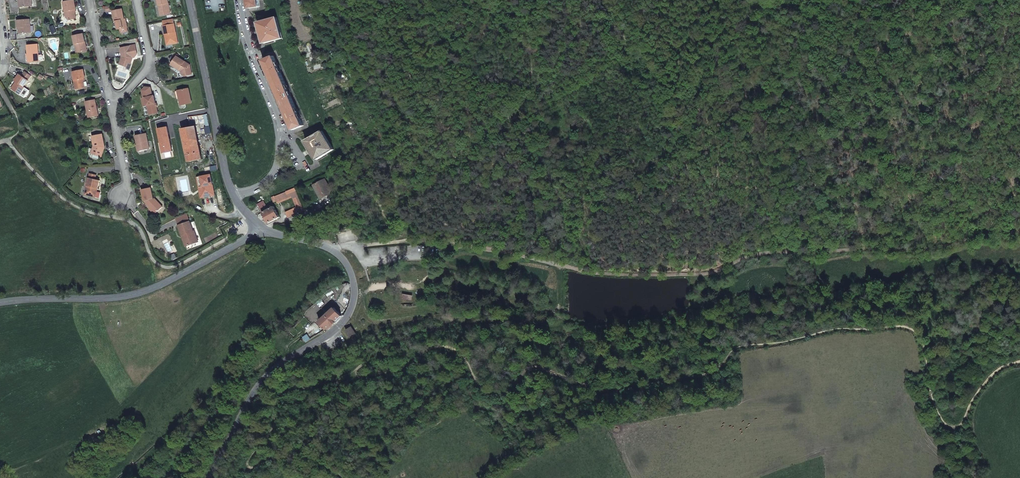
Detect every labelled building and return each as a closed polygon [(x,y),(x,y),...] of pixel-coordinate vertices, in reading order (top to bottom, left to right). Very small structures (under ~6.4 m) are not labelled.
[(72,0),(69,0),(61,1),(64,18),(67,20),(74,18),(72,9),(74,9),(72,0)] [(172,10),(169,0),(159,0),(162,13),(168,12),(168,11),(172,10)] [(109,17),(111,26),(112,26),(115,35),(117,35),(123,33),(124,33),(122,23),(120,23),(118,15),(109,17)] [(283,38),(277,17),(274,17),(258,22),(265,43),(283,38)] [(17,33),(18,40),(25,40),(24,33),(29,32),(28,19),(17,20),(17,27),(18,27),(19,33),(17,33)] [(172,40),(173,43),(179,41),(175,22),(163,24),(165,33),(167,32),(167,35),(166,35),(167,41),(172,40)] [(73,36),(75,44),(76,44),(78,53),(87,51),(83,34),(73,36)] [(131,64),(132,63),(133,57),(134,57),(134,54),(137,53),(135,44),(120,47),(122,57),(120,64),(127,66),(129,63),(131,64)] [(27,53),(28,62),(38,61),(38,55),(37,45),(26,46),(27,53)] [(292,99),(274,55),(273,56),(264,60),(279,95),(294,130),(304,125),(292,99)] [(177,56),(172,64),(181,72),(182,76),(192,74),(190,66),(177,56)] [(72,71),(76,88),(85,86),(83,77),(85,77),(83,69),(72,71)] [(12,89),(20,95),(21,93),(22,92),(24,88),(23,87),(27,81),(30,76),(28,74),(25,72),(22,77),(20,75),(15,82),(16,83),(12,89)] [(147,84),(143,89),(145,97),(147,97),(150,113),(158,112),(155,95),(154,95),(152,86),(147,84)] [(180,92),(181,98),(183,105),(193,102),(190,89),(180,92)] [(86,100),(90,116),(100,114),(96,98),(86,100)] [(206,134),(212,133),(211,131),(207,108),(200,109),(204,129),(205,129),(206,134)] [(181,124),(182,128),(191,126),(188,111),(179,113),(181,124)] [(182,128),(189,162),(203,159),(199,141),(196,125),(191,126),(182,128)] [(158,128),(163,153),(173,151),(167,127),(158,128)] [(334,149),(323,131),(319,133),(306,140),(310,146),(318,159),(334,149)] [(92,135),(94,144),(93,150),(102,154),(105,147),(104,147),(104,144),(105,144),(102,133),(92,135)] [(138,150),(149,148),(146,134),(146,133),(135,135),(138,150)] [(97,186),(99,187),(101,178),(90,175),(85,192),(94,194),(97,186)] [(197,177),(201,197),(215,195),(211,175),(197,177)] [(325,178),(315,184),(322,196),(332,190),(325,178)] [(148,205),(149,206),(152,203),(156,200),(155,198),(154,198),(151,186),(142,189),(144,200),(145,199),(146,202),(148,201),(149,204),(148,205)] [(304,201),(294,187),(291,188),(291,189),(278,195),(277,194),(273,196),(275,200),(279,199),(280,201),(294,195),(298,203),(295,205),(297,210),(303,207),(301,202),(304,201)] [(271,207),(266,199),(259,203),(270,222),(280,216),(274,205),(271,207)] [(152,203),(149,206),(154,212),(162,206),(156,200),(152,203)] [(198,240),(194,229),(193,230),(189,220),(178,224),(182,234),(185,233),(189,244),(198,240)] [(333,306),(326,313),(323,316),(319,320),(323,324),(327,328),(331,326),(334,323),(335,323),(337,321),(337,320),(339,318),(342,315),(333,306)] [(322,326),(310,332),(303,338),(293,346),(295,348),(325,330),(322,326)] [(346,330),(350,337),(356,333),(351,326),(346,330)]
